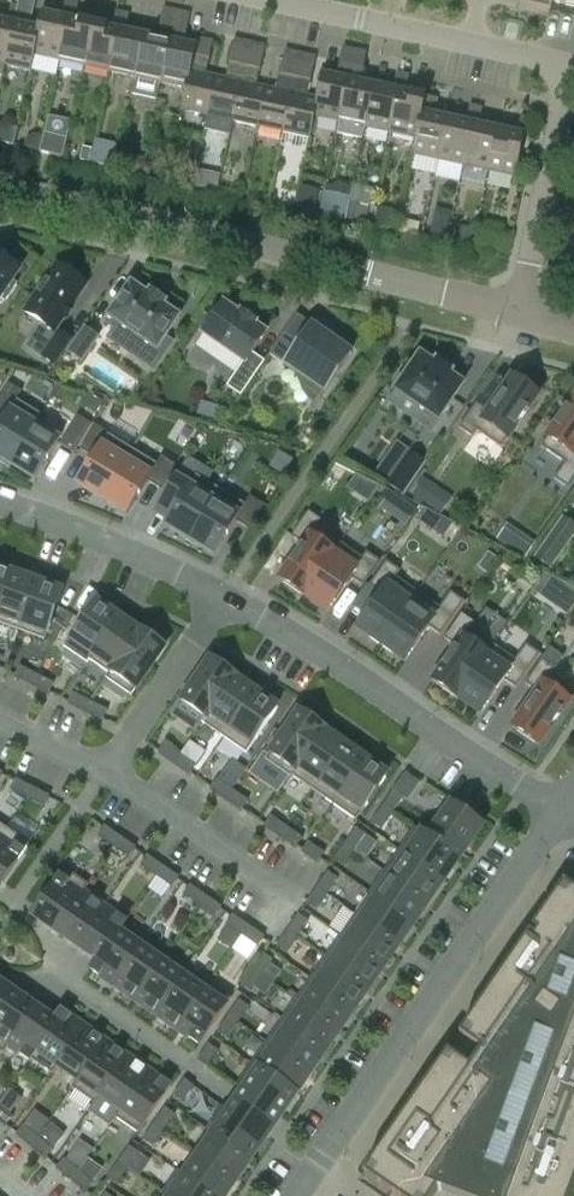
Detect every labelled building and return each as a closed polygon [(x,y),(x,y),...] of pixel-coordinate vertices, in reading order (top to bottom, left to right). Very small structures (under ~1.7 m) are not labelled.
[(9,14),(7,22),(13,23),(4,65),(30,71),(34,55),(38,28),(26,26),(31,0),(18,0),(17,7),(23,8),(21,17),(9,14)] [(518,10),(549,17),(550,11),(552,2),(573,7),(573,0),(520,0),(518,10)] [(65,1),(63,9),(76,12),(78,4),(65,1)] [(10,6),(9,14),(21,17),(23,8),(17,7),(10,6)] [(63,9),(61,17),(68,18),(59,61),(84,66),(93,24),(74,20),(76,12),(63,9)] [(116,12),(114,20),(127,23),(128,15),(116,12)] [(34,55),(59,61),(68,18),(61,17),(42,13),(38,28),(34,55)] [(7,22),(0,20),(0,75),(2,76),(4,65),(13,23),(7,22)] [(114,20),(112,28),(119,29),(110,72),(135,77),(144,35),(125,31),(127,23),(114,20)] [(84,66),(110,72),(119,29),(112,28),(93,24),(84,66)] [(160,83),(186,88),(194,46),(176,42),(177,34),(165,31),(163,39),(169,40),(160,83)] [(156,102),(160,83),(169,40),(163,39),(144,35),(135,77),(131,96),(156,102)] [(196,38),(194,46),(186,88),(181,110),(207,116),(215,77),(205,74),(212,42),(196,38)] [(234,39),(232,46),(248,50),(249,42),(234,39)] [(249,42),(248,50),(263,53),(265,46),(249,42)] [(207,116),(232,121),(248,50),(232,46),(225,79),(215,77),(207,116)] [(322,74),(316,99),(317,99),(313,116),(314,117),(339,122),(348,80),(342,78),(343,70),(356,73),(358,65),(351,63),(354,50),(343,48),(336,77),(322,74)] [(257,126),(266,88),(256,85),(263,53),(248,50),(232,121),(257,126)] [(283,57),(298,61),(300,53),(285,50),(283,57)] [(364,127),(373,85),(360,82),(366,53),(354,50),(351,63),(358,65),(356,73),(343,70),(342,78),(348,80),(339,122),(364,127)] [(315,57),(300,53),(298,61),(314,64),(315,57)] [(257,126),(283,132),(298,61),(283,57),(276,90),(266,88),(257,126)] [(314,64),(298,61),(283,132),(309,138),(314,117),(313,116),(317,99),(316,99),(307,97),(314,64)] [(396,73),(394,81),(407,83),(409,76),(396,73)] [(394,81),(392,89),(399,90),(390,133),(415,138),(425,96),(405,92),(407,83),(394,81)] [(364,127),(390,133),(399,90),(392,89),(373,85),(364,127)] [(411,154),(438,160),(447,118),(433,115),(436,99),(425,96),(415,138),(411,154)] [(467,113),(480,116),(482,109),(469,106),(467,113)] [(463,166),(488,171),(498,129),(478,125),(480,116),(467,113),(466,122),(472,123),(463,166)] [(517,133),(498,129),(488,171),(515,177),(527,118),(520,117),(517,133)] [(466,122),(447,118),(438,160),(463,166),(472,123),(466,122)] [(44,131),(40,150),(63,155),(67,136),(44,131)] [(326,182),(322,215),(370,221),(374,188),(326,182)] [(0,256),(0,300),(1,299),(6,302),(18,284),(13,281),(20,270),(0,256)] [(73,304),(87,283),(82,279),(82,278),(66,266),(65,267),(60,263),(27,311),(43,322),(38,329),(50,337),(64,317),(67,319),(69,316),(67,315),(72,307),(74,308),(76,306),(73,304)] [(128,352),(154,371),(173,343),(165,337),(179,317),(162,306),(165,302),(150,292),(148,296),(131,285),(105,322),(135,343),(128,352)] [(266,333),(255,325),(256,323),(241,313),(240,315),(224,304),(203,334),(245,363),(229,386),(242,395),(264,362),(252,354),(266,333)] [(312,326),(294,351),(279,341),(270,355),(284,365),(283,367),(285,368),(290,361),(309,374),(305,388),(318,397),(308,412),(310,414),(351,354),(312,326)] [(82,361),(98,337),(85,328),(68,352),(82,361)] [(59,331),(41,357),(55,366),(72,341),(59,331)] [(415,419),(432,431),(464,384),(450,375),(453,371),(437,360),(434,364),(421,354),(396,390),(422,408),(415,419)] [(501,448),(538,395),(534,392),(534,391),(517,379),(517,380),(513,377),(489,412),(476,403),(459,428),(473,437),(477,431),(501,448)] [(41,415),(17,400),(22,391),(8,383),(0,396),(0,412),(7,416),(0,427),(0,458),(11,465),(41,415)] [(103,401),(95,397),(87,409),(95,414),(103,401)] [(541,446),(565,463),(554,479),(568,488),(573,480),(573,399),(541,446)] [(41,415),(11,465),(35,480),(63,434),(39,420),(42,415),(41,415)] [(92,425),(79,417),(62,445),(75,453),(92,425)] [(102,500),(132,449),(108,435),(109,433),(95,425),(80,449),(94,458),(78,485),(102,500)] [(132,449),(102,500),(127,515),(147,481),(161,489),(176,464),(162,456),(157,464),(132,449)] [(425,463),(409,452),(387,484),(403,494),(425,463)] [(165,526),(190,541),(220,491),(196,476),(201,467),(187,459),(172,483),(186,492),(165,526)] [(374,499),(380,482),(358,473),(351,490),(374,499)] [(425,476),(415,493),(444,512),(455,495),(425,476)] [(220,491),(190,541),(214,555),(235,521),(248,529),(263,505),(249,496),(244,505),(220,491)] [(410,522),(415,511),(388,499),(383,510),(410,522)] [(448,535),(456,523),(430,504),(422,516),(448,535)] [(304,595),(340,543),(318,528),(323,521),(309,512),(292,536),(304,545),(280,579),(284,581),(284,582),(300,594),(301,593),(304,595)] [(564,515),(535,557),(552,569),(573,537),(573,522),(564,515)] [(500,541),(528,555),(536,540),(508,526),(500,541)] [(340,543),(304,595),(327,611),(351,578),(363,586),(380,562),(367,552),(362,558),(340,543)] [(369,637),(381,645),(418,592),(396,576),(400,571),(386,561),(369,586),(381,594),(358,628),(369,636),(369,637)] [(12,574),(0,570),(0,608),(12,574)] [(571,613),(573,609),(573,589),(550,571),(538,589),(571,613)] [(12,574),(0,608),(0,624),(19,631),(36,583),(12,574)] [(62,593),(36,583),(19,631),(45,640),(62,593)] [(418,592),(381,645),(393,654),(394,653),(405,661),(428,627),(441,636),(464,602),(451,592),(440,608),(418,592)] [(64,647),(86,662),(118,616),(96,601),(64,647)] [(457,697),(493,645),(471,629),(476,623),(462,614),(445,639),(457,647),(433,681),(437,683),(437,684),(454,696),(454,695),(457,697)] [(139,630),(118,616),(86,662),(87,663),(89,660),(109,673),(106,678),(107,679),(141,629),(140,629),(139,630)] [(165,646),(141,629),(107,679),(131,696),(165,646)] [(493,645),(457,697),(458,698),(458,697),(481,713),(504,680),(516,688),(540,654),(526,645),(515,660),(493,645)] [(202,722),(203,723),(236,675),(211,658),(181,701),(190,707),(205,717),(202,722)] [(525,684),(537,692),(513,727),(518,730),(517,730),(534,742),(535,742),(539,745),(573,694),(573,690),(552,675),(556,669),(542,659),(525,684)] [(14,677),(31,685),(37,675),(20,666),(14,677)] [(54,683),(37,675),(31,685),(49,694),(54,683)] [(224,738),(245,707),(256,692),(235,677),(236,676),(236,675),(203,723),(224,738)] [(278,707),(256,692),(245,707),(224,738),(247,753),(278,707)] [(74,707),(85,713),(91,702),(73,693),(68,704),(74,707)] [(101,707),(91,702),(85,713),(102,721),(108,710),(101,707)] [(265,760),(290,777),(324,728),(299,711),(265,760)] [(325,728),(324,728),(290,777),(291,777),(292,776),(313,790),(344,744),(324,730),(325,728)] [(174,764),(181,754),(165,743),(159,752),(158,753),(174,764)] [(313,790),(334,805),(366,759),(344,744),(313,790)] [(181,754),(174,764),(190,775),(191,774),(197,765),(181,754)] [(388,774),(366,759),(334,805),(356,820),(388,774)] [(10,790),(27,798),(33,788),(16,779),(10,790)] [(217,779),(211,787),(210,789),(226,800),(233,790),(217,779)] [(50,796),(33,788),(27,798),(45,807),(50,796)] [(233,790),(226,800),(242,811),(243,809),(249,801),(233,790)] [(382,806),(392,813),(403,797),(394,791),(393,790),(382,806)] [(414,828),(458,859),(482,825),(452,804),(429,837),(415,827),(414,828)] [(392,813),(382,806),(371,822),(381,829),(392,813)] [(280,837),(287,827),(271,816),(265,825),(264,826),(280,837)] [(98,836),(113,847),(120,837),(104,826),(98,836)] [(296,848),(297,846),(303,838),(287,827),(280,837),(296,848)] [(356,827),(345,843),(355,850),(366,834),(356,827)] [(0,838),(0,886),(29,844),(7,828),(0,838)] [(414,828),(400,850),(443,880),(458,859),(414,828)] [(136,848),(120,837),(113,847),(129,858),(136,848)] [(308,842),(302,850),(301,852),(317,863),(320,859),(324,853),(308,842)] [(344,866),(355,850),(345,843),(334,859),(344,866)] [(385,871),(429,901),(443,880),(400,850),(385,871)] [(140,865),(156,876),(163,866),(147,855),(140,865)] [(163,866),(156,876),(172,887),(179,877),(163,866)] [(83,891),(88,884),(65,868),(33,916),(55,931),(83,891)] [(328,871),(317,887),(327,894),(338,878),(328,871)] [(385,871),(370,892),(414,923),(429,901),(385,871)] [(199,906),(206,896),(190,885),(183,895),(199,906)] [(316,910),(327,894),(317,887),(306,903),(316,910)] [(470,1068),(448,1053),(364,1174),(395,1195),(434,1195),(438,1190),(455,1195),(571,1195),(573,1187),(573,893),(568,889),(535,937),(530,934),(460,1036),(482,1051),(470,1068)] [(83,891),(55,931),(76,946),(104,906),(83,891)] [(399,944),(414,923),(370,892),(355,914),(399,944)] [(206,896),(199,906),(215,917),(222,907),(206,896)] [(76,946),(97,960),(98,961),(125,920),(104,906),(76,946)] [(298,914),(287,930),(297,937),(308,921),(298,914)] [(355,914),(340,935),(384,965),(399,944),(355,914)] [(226,925),(242,936),(249,926),(233,915),(226,925)] [(97,960),(90,969),(113,985),(145,938),(125,924),(127,921),(125,920),(98,961),(97,960)] [(265,937),(249,926),(242,936),(258,947),(265,937)] [(297,937),(287,930),(276,946),(286,953),(297,937)] [(369,987),(384,965),(340,935),(326,956),(369,987)] [(134,1000),(166,952),(145,938),(113,985),(134,1000)] [(166,952),(134,1000),(155,1015),(188,967),(166,952)] [(252,969),(262,976),(273,960),(263,953),(252,969)] [(326,956),(311,978),(355,1008),(369,987),(326,956)] [(155,1015),(177,1029),(209,982),(188,967),(155,1015)] [(262,976),(252,969),(241,985),(251,992),(262,976)] [(311,978),(296,999),(340,1030),(355,1008),(311,978)] [(13,990),(0,981),(0,1009),(13,990)] [(232,998),(209,982),(177,1029),(199,1045),(232,998)] [(0,1009),(0,1051),(2,1053),(35,1005),(13,990),(0,1009)] [(281,1021),(325,1051),(340,1030),(296,999),(281,1021)] [(239,1000),(228,1016),(238,1022),(249,1006),(239,1000)] [(56,1020),(55,1020),(35,1005),(2,1053),(3,1054),(8,1046),(28,1060),(56,1020)] [(31,1059),(51,1073),(84,1026),(62,1010),(55,1020),(56,1020),(28,1060),(30,1061),(31,1059)] [(227,1038),(238,1022),(228,1016),(218,1031),(227,1038)] [(281,1021),(266,1042),(310,1072),(325,1051),(281,1021)] [(73,1088),(106,1041),(84,1026),(51,1073),(53,1074),(57,1067),(77,1080),(72,1087),(73,1088)] [(73,1088),(94,1103),(127,1055),(106,1041),(73,1088)] [(310,1072),(266,1042),(252,1063),(296,1094),(310,1072)] [(219,1051),(209,1044),(198,1060),(208,1067),(219,1051)] [(100,1096),(120,1110),(115,1117),(116,1117),(149,1070),(127,1055),(94,1103),(95,1103),(100,1096)] [(243,1091),(236,1101),(273,1126),(296,1094),(252,1063),(236,1086),(243,1091)] [(149,1070),(116,1117),(138,1133),(171,1086),(149,1070)] [(194,1086),(184,1079),(173,1095),(183,1102),(194,1086)] [(251,1159),(273,1126),(236,1101),(214,1133),(251,1159)] [(0,1105),(0,1121),(6,1126),(13,1116),(0,1105)] [(164,1108),(154,1123),(164,1130),(174,1114),(164,1108)] [(153,1145),(164,1130),(154,1123),(143,1139),(153,1145)] [(16,1134),(31,1147),(39,1137),(24,1125),(16,1134)] [(214,1133),(199,1154),(236,1180),(251,1159),(214,1133)] [(54,1150),(39,1137),(31,1147),(46,1159),(54,1150)] [(119,1162),(128,1169),(139,1153),(129,1146),(119,1162)] [(177,1171),(214,1195),(225,1195),(236,1180),(199,1154),(185,1175),(178,1170),(177,1171)] [(56,1168),(71,1180),(79,1171),(64,1158),(56,1168)] [(128,1169),(119,1162),(108,1178),(118,1184),(128,1169)] [(79,1171),(71,1180),(86,1193),(94,1183),(79,1171)] [(177,1171),(163,1192),(168,1195),(214,1195),(177,1171)]
